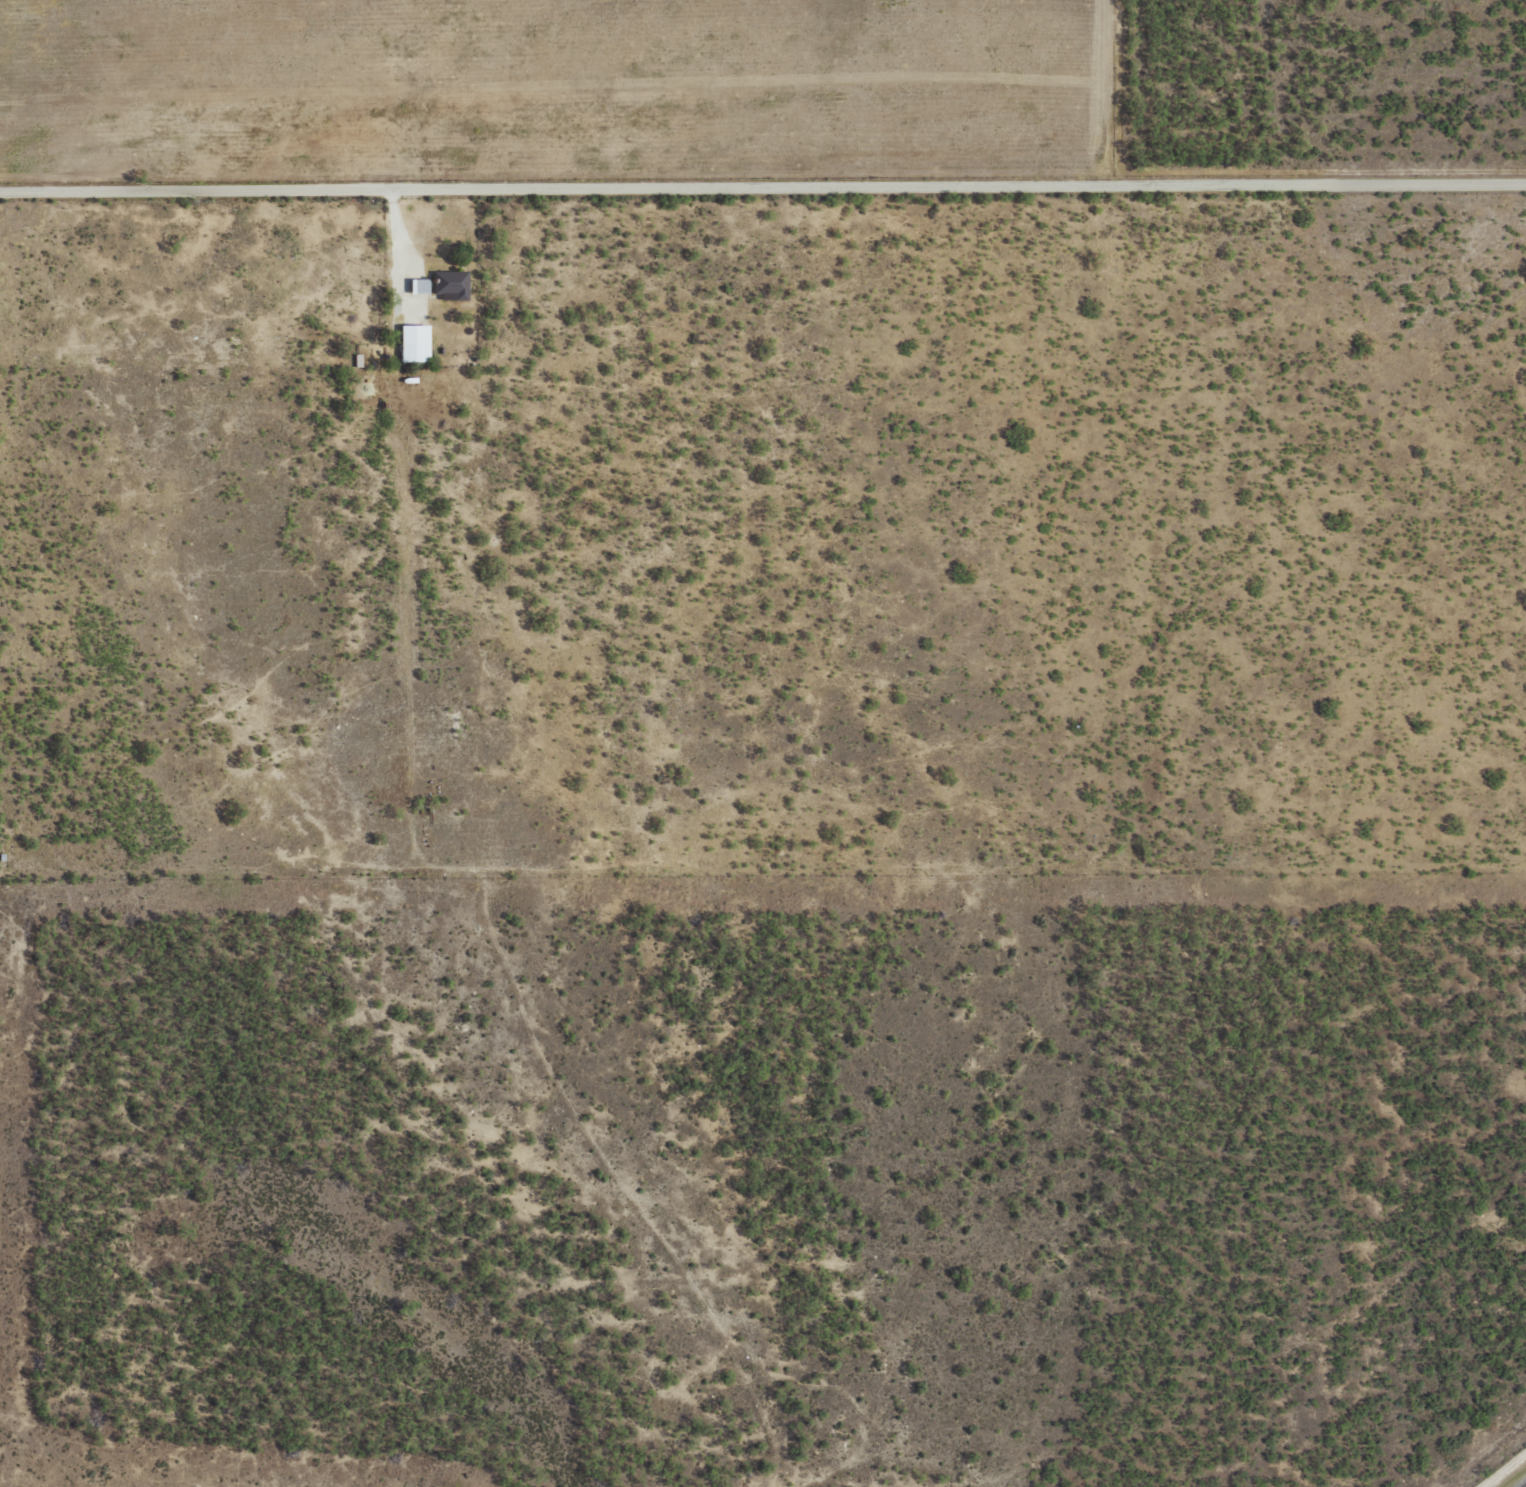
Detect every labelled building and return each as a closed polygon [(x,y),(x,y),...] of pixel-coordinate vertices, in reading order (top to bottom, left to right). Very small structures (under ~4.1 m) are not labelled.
[(435,271),(435,293),(443,293),(443,299),(468,299),(468,272),(435,271)] [(429,325),(402,326),(402,362),(430,362),(429,325)]
